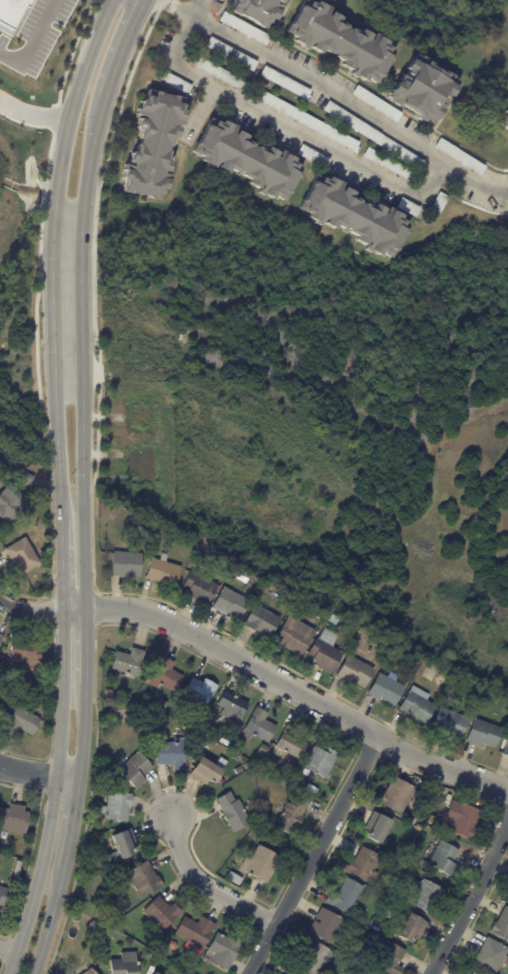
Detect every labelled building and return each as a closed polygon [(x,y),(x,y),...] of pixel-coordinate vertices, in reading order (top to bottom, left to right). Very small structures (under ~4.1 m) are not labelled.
[(10,27),(0,21),(0,0),(25,0),(10,27)] [(235,2),(231,0),(280,0),(278,5),(274,3),(273,5),(281,9),(278,14),(276,13),(272,21),(269,20),(267,22),(268,23),(264,30),(257,26),(257,27),(251,24),(252,24),(241,18),(236,16),(236,15),(230,12),(233,8),(232,7),(235,2)] [(345,27),(343,29),(347,31),(348,29),(357,34),(358,31),(368,36),(366,40),(368,42),(373,34),(378,37),(377,39),(385,43),(384,46),(394,52),(375,86),(364,80),(362,83),(354,79),(349,76),(353,69),(350,68),(348,73),(338,67),(340,63),(332,58),(333,56),(329,54),(328,56),(320,51),(318,55),(308,49),(311,45),(308,44),(305,51),(300,48),(300,47),(291,42),(293,39),(288,36),(289,35),(284,33),(287,27),(290,22),(296,11),(298,6),(301,8),(305,0),(313,4),(314,2),(323,7),(324,6),(329,8),(324,16),(326,17),(328,13),(338,19),(336,22),(345,27)] [(224,12),(271,38),(266,47),(218,21),(223,11),(224,12)] [(257,63),(252,73),(204,47),(209,37),(257,63)] [(411,62),(416,65),(417,65),(420,66),(423,62),(444,75),(445,72),(453,77),(451,79),(457,82),(455,84),(456,85),(453,90),(452,90),(447,99),(444,97),(442,100),(438,97),(436,99),(444,104),(441,108),(438,107),(437,109),(439,111),(434,119),(435,119),(432,124),(430,123),(429,126),(424,122),(423,124),(416,120),(416,118),(398,107),(398,108),(390,104),(391,102),(390,102),(390,101),(386,98),(387,96),(388,93),(387,93),(394,82),(395,82),(399,75),(405,79),(408,74),(402,70),(408,60),(411,62)] [(306,99),(305,101),(259,76),(264,66),(310,91),(306,99)] [(164,70),(193,85),(188,95),(158,79),(163,69),(164,70)] [(401,114),(395,123),(350,95),(356,86),(401,114)] [(359,144),(354,153),(250,97),(255,87),(359,144)] [(173,124),(177,125),(175,136),(171,135),(168,145),(167,144),(165,148),(167,149),(165,158),(169,159),(167,170),(162,169),(161,172),(171,174),(169,180),(166,179),(164,188),(161,187),(159,192),(161,193),(159,200),(122,191),(124,184),(122,184),(123,178),(120,178),(123,163),(130,164),(131,161),(126,160),(129,149),(133,150),(135,141),(137,142),(138,137),(137,137),(139,128),(134,127),(137,116),(142,117),(143,115),(136,113),(139,98),(143,98),(144,93),(151,95),(153,89),(159,90),(159,91),(170,94),(170,93),(176,95),(184,97),(183,105),(181,105),(181,107),(184,108),(181,118),(184,119),(183,124),(173,122),(173,124)] [(424,164),(419,172),(322,110),(328,101),(424,163),(424,164)] [(507,132),(507,133),(503,129),(504,128),(499,124),(502,120),(501,120),(505,115),(502,113),(507,108),(505,107),(507,104),(507,132)] [(302,168),(283,201),(272,195),(270,198),(263,194),(262,196),(257,193),(261,185),(258,184),(255,188),(246,183),(248,179),(239,174),(240,173),(236,170),(235,172),(227,168),(225,172),(215,166),(217,162),(216,161),(211,169),(206,166),(207,165),(198,160),(200,157),(198,156),(191,153),(195,146),(193,145),(196,140),(197,140),(202,129),(204,124),(209,127),(213,120),(218,123),(220,119),(229,124),(230,123),(234,126),(231,133),(232,134),(234,130),(244,135),(242,139),(251,143),(250,145),(254,147),(255,145),(263,150),(265,146),(275,151),(272,156),(276,157),(280,150),(288,155),(288,156),(292,158),(290,161),(295,164),(302,168)] [(485,168),(479,177),(434,148),(439,138),(485,168)] [(325,168),(297,153),(302,143),(330,159),(325,168)] [(408,182),(362,157),(368,148),(413,173),(408,182)] [(341,182),(337,189),(339,190),(341,186),(351,191),(349,195),(357,200),(357,201),(360,203),(361,201),(370,206),(372,202),(382,208),(379,212),(382,214),(387,206),(394,210),(393,211),(399,214),(397,217),(402,220),(408,224),(390,257),(378,251),(376,254),(369,250),(368,252),(363,249),(367,241),(364,239),(362,244),(352,239),(354,235),(346,230),(347,229),(343,226),(342,228),(333,224),(331,228),(322,222),(324,219),(322,217),(318,225),(313,222),(314,221),(305,216),(307,213),(305,212),(298,209),(301,202),(300,201),(303,196),(309,186),(308,185),(311,180),(316,183),(320,176),(325,179),(327,176),(336,181),(336,180),(341,182)] [(448,196),(437,215),(428,210),(438,191),(448,196)] [(420,207),(415,216),(395,206),(401,197),(420,207)] [(32,476),(30,483),(10,476),(14,466),(23,470),(22,472),(32,475),(32,476)] [(9,526),(0,517),(0,491),(8,483),(17,492),(30,504),(9,526)] [(135,526),(148,528),(146,540),(133,538),(135,526)] [(155,529),(161,531),(159,537),(153,536),(155,529)] [(34,556),(39,564),(21,574),(14,560),(10,562),(2,549),(23,537),(34,556)] [(123,576),(109,575),(111,551),(140,554),(139,577),(123,576)] [(159,560),(180,566),(174,588),(157,583),(158,581),(145,578),(150,558),(159,560)] [(191,572),(217,585),(206,607),(184,596),(187,590),(181,587),(190,571),(191,572)] [(250,576),(260,582),(255,590),(245,584),(250,576)] [(233,616),(227,612),(225,616),(211,607),(223,586),(248,601),(238,619),(233,616)] [(252,632),(242,626),(253,605),(262,609),(264,607),(273,612),(272,614),(280,618),(269,639),(253,631),(252,632)] [(306,626),(314,630),(299,656),(283,647),(283,645),(274,640),(287,615),(306,626)] [(324,670),(312,664),(314,660),(311,659),(312,657),(307,654),(315,638),(317,639),(323,628),(338,636),(332,647),(343,653),(331,674),(324,670)] [(21,640),(32,640),(32,647),(39,647),(38,672),(25,672),(26,665),(7,664),(8,639),(21,640)] [(397,649),(393,657),(387,654),(390,646),(397,649)] [(133,648),(143,652),(136,677),(109,669),(115,651),(128,655),(131,648),(133,648)] [(400,651),(411,656),(406,665),(396,659),(400,651)] [(343,682),(335,677),(347,655),(373,670),(363,689),(350,681),(349,685),(343,682)] [(163,658),(173,663),(170,669),(182,676),(173,693),(159,685),(157,689),(146,683),(161,656),(163,658)] [(376,700),(366,694),(378,672),(386,677),(389,672),(398,676),(395,681),(404,687),(394,706),(379,698),(377,700),(376,700)] [(193,679),(201,683),(203,679),(216,686),(205,707),(182,694),(191,678),(193,679)] [(407,714),(399,709),(411,686),(429,695),(426,701),(434,705),(423,725),(408,717),(409,715),(407,714)] [(103,690),(110,690),(111,698),(104,698),(103,690)] [(226,692),(247,704),(236,724),(218,714),(221,709),(215,705),(223,690),(226,692)] [(163,701),(167,703),(163,710),(157,706),(160,699),(163,701)] [(16,706),(39,720),(30,736),(18,729),(14,736),(3,729),(16,706)] [(451,737),(437,732),(439,727),(432,724),(439,707),(468,718),(459,741),(451,737)] [(257,709),(267,714),(264,720),(276,727),(267,743),(252,735),(249,740),(240,735),(255,708),(257,709)] [(487,745),(482,743),(480,747),(465,741),(473,718),(502,728),(494,748),(487,745)] [(211,729),(212,729),(208,736),(199,730),(203,723),(211,729)] [(288,725),(296,729),(292,735),(307,744),(298,759),(275,746),(287,724),(288,725)] [(219,738),(221,735),(229,740),(225,746),(217,742),(219,738)] [(169,765),(156,765),(156,743),(184,743),(184,771),(172,771),(172,765),(169,765)] [(261,744),(266,748),(262,755),(256,751),(261,744)] [(316,748),(323,752),(325,747),(338,754),(324,779),(301,767),(312,746),(316,748)] [(151,768),(141,777),(145,781),(136,790),(117,769),(137,752),(151,768)] [(214,766),(220,770),(212,782),(206,779),(203,784),(188,775),(191,771),(190,770),(198,757),(214,766)] [(288,759),(295,763),(292,769),(285,766),(288,759)] [(395,778),(414,788),(399,814),(378,803),(393,777),(395,778)] [(129,796),(126,822),(102,819),(106,791),(129,794),(129,796)] [(240,805),(250,823),(233,832),(229,826),(228,827),(220,813),(222,812),(214,799),(229,791),(234,801),(237,799),(240,805)] [(308,802),(290,836),(273,827),(286,803),(289,805),(294,795),(308,802)] [(469,807),(480,811),(469,840),(446,831),(449,823),(443,821),(451,800),(469,807)] [(5,828),(0,827),(0,807),(7,808),(8,804),(11,804),(24,806),(23,811),(28,812),(25,834),(4,831),(5,828)] [(391,822),(378,844),(364,837),(368,831),(363,828),(372,812),(391,822)] [(420,826),(422,827),(419,832),(414,828),(417,824),(420,826)] [(130,830),(136,846),(129,849),(132,854),(112,862),(109,854),(115,852),(108,836),(129,828),(130,830)] [(255,844),(251,850),(246,847),(250,841),(255,844)] [(459,852),(452,863),(457,866),(450,879),(426,865),(440,841),(459,852)] [(274,869),(265,884),(243,872),(245,869),(240,866),(245,858),(249,860),(257,845),(280,858),(274,869)] [(376,865),(366,883),(342,869),(348,858),(352,861),(360,847),(380,858),(376,865)] [(125,865),(122,860),(127,857),(130,863),(125,866),(125,865)] [(147,863),(155,877),(156,876),(162,886),(140,899),(125,873),(146,861),(147,863)] [(230,872),(242,879),(239,885),(226,878),(230,872)] [(389,873),(394,875),(391,881),(386,878),(389,873)] [(356,913),(355,915),(350,913),(348,915),(324,902),(332,887),(339,890),(346,878),(364,888),(354,905),(359,907),(356,913)] [(444,891),(432,916),(409,904),(413,896),(407,893),(414,879),(420,883),(422,879),(445,890),(444,891)] [(5,908),(0,906),(0,888),(10,890),(5,908)] [(376,901),(374,899),(377,893),(383,897),(380,902),(376,901)] [(158,898),(168,908),(172,904),(181,912),(161,932),(141,912),(157,896),(158,898)] [(380,906),(386,909),(382,916),(377,913),(380,906)] [(504,906),(507,908),(507,943),(489,932),(494,922),(496,923),(504,906)] [(341,919),(343,920),(329,945),(307,932),(320,907),(341,919)] [(415,918),(427,924),(418,941),(412,938),(409,945),(395,937),(408,913),(415,918)] [(204,920),(214,925),(198,956),(183,948),(186,942),(173,935),(183,917),(196,924),(199,917),(204,920)] [(92,932),(86,926),(92,921),(98,927),(92,932)] [(239,938),(243,940),(227,970),(202,957),(215,933),(227,939),(230,933),(239,938)] [(402,968),(399,973),(386,973),(367,964),(372,956),(367,953),(376,935),(381,938),(406,951),(398,966),(402,968)] [(322,965),(316,973),(307,973),(296,968),(301,960),(294,956),(296,954),(305,937),(334,953),(326,967),(322,965)] [(502,963),(496,973),(493,973),(472,963),(486,937),(507,949),(507,966),(502,963)] [(170,940),(177,944),(174,950),(167,946),(170,940)] [(135,952),(136,973),(110,973),(109,959),(121,959),(121,953),(135,952)]
